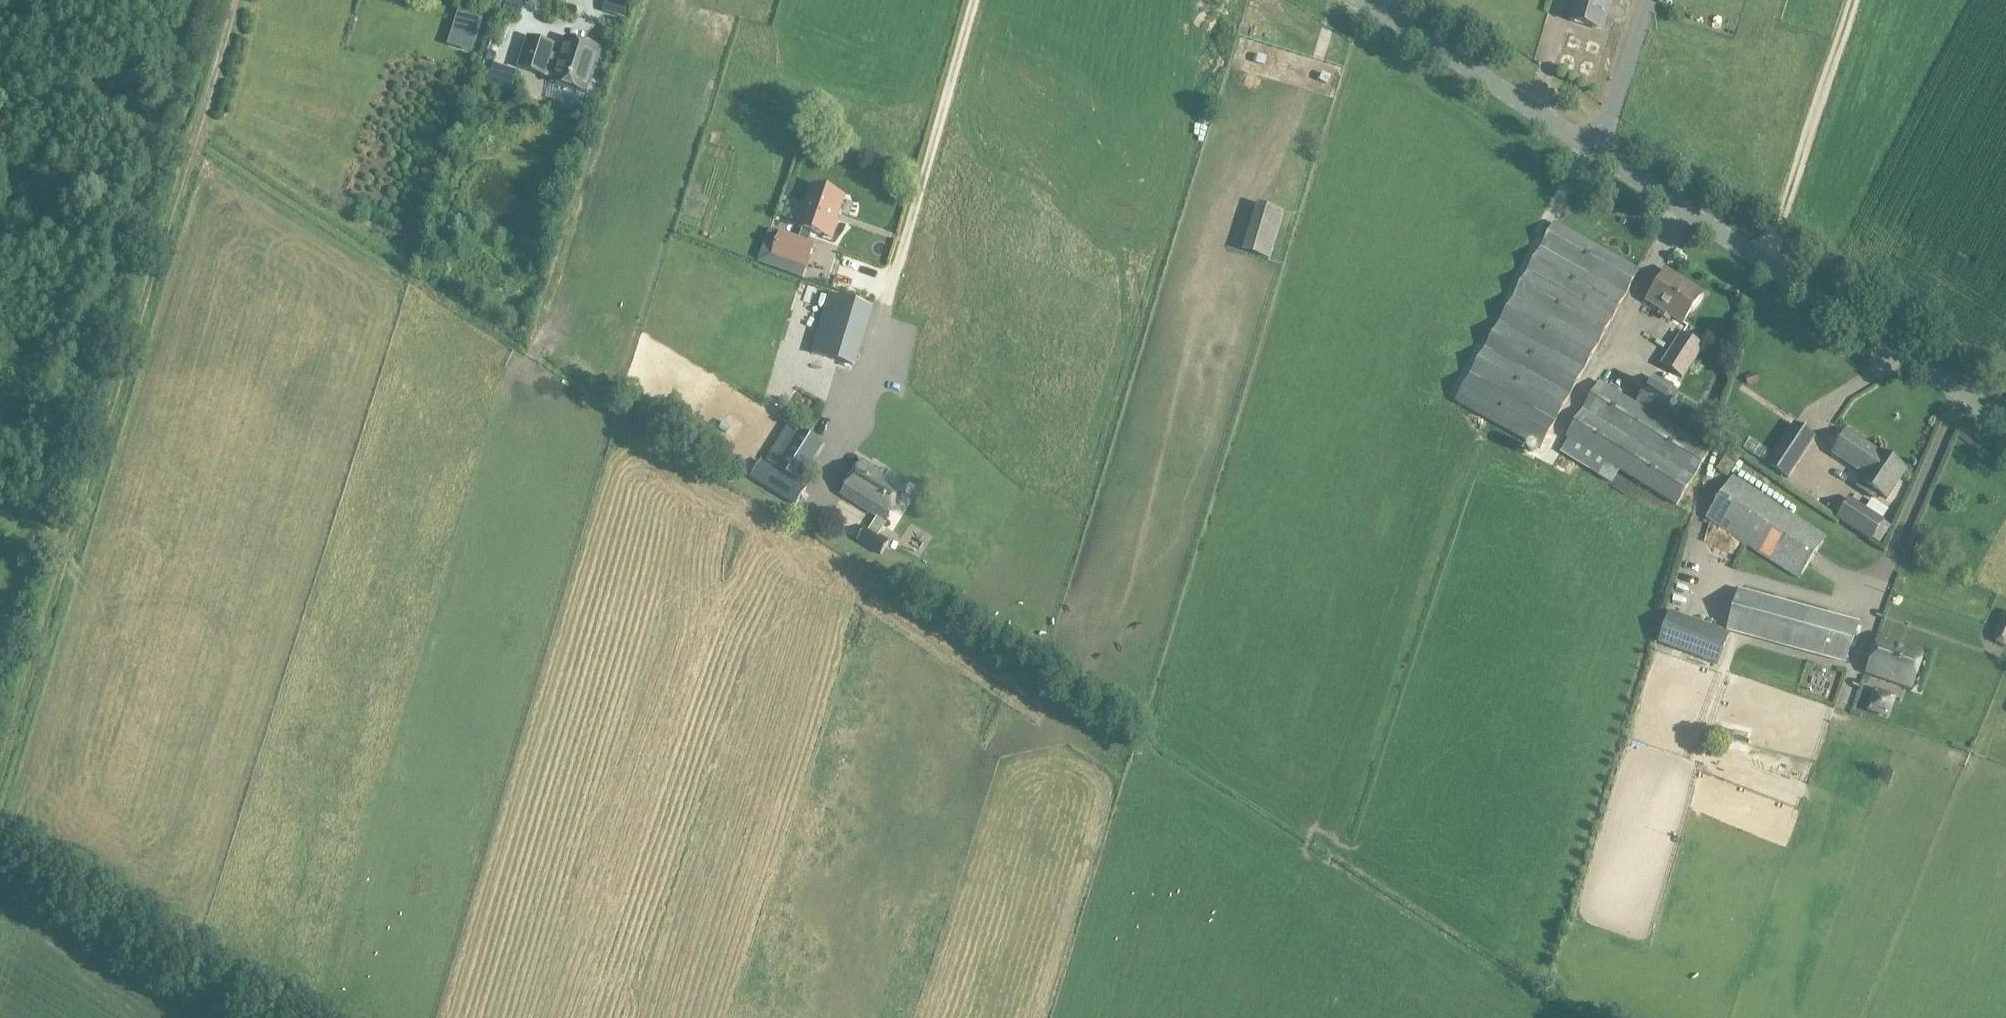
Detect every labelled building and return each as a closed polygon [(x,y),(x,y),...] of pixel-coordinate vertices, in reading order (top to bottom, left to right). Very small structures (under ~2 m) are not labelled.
[(504,10),(520,15),(525,0),(507,0),(504,10)] [(605,12),(625,18),(629,7),(608,0),(605,12)] [(1569,22),(1599,31),(1608,0),(1575,0),(1569,22)] [(484,17),(460,10),(453,32),(476,40),(484,17)] [(556,47),(528,38),(519,68),(553,79),(552,83),(587,94),(601,50),(566,39),(560,55),(554,53),(556,47)] [(830,240),(836,222),(834,221),(842,200),(812,189),(798,228),(830,240)] [(1271,260),(1285,212),(1257,204),(1243,252),(1271,260)] [(1456,402),(1540,449),(1639,271),(1555,224),(1456,402)] [(773,257),(809,269),(817,244),(781,232),(773,257)] [(1700,296),(1665,273),(1648,299),(1683,322),(1700,296)] [(855,367),(872,308),(830,296),(813,355),(855,367)] [(1684,380),(1705,348),(1682,333),(1661,365),(1684,380)] [(1652,377),(1635,405),(1600,384),(1565,439),(1567,440),(1560,454),(1612,486),(1620,473),(1677,507),(1711,452),(1663,422),(1680,394),(1652,377)] [(799,482),(824,445),(791,423),(766,461),(799,482)] [(1789,479),(1817,438),(1795,424),(1768,465),(1789,479)] [(1743,427),(1736,435),(1755,450),(1762,442),(1743,427)] [(1875,500),(1878,495),(1886,500),(1906,471),(1880,453),(1880,455),(1848,434),(1834,455),(1864,475),(1860,482),(1856,487),(1875,500)] [(753,478),(797,506),(807,490),(763,462),(753,478)] [(908,486),(889,474),(888,474),(886,478),(863,463),(841,497),(878,520),(870,532),(876,536),(908,486)] [(1708,519),(1799,579),(1827,537),(1736,477),(1708,519)] [(1838,518),(1873,542),(1887,522),(1852,497),(1843,510),(1838,506),(1834,512),(1840,516),(1838,518)] [(907,531),(923,509),(909,498),(893,520),(907,531)] [(876,536),(870,532),(864,529),(857,542),(879,556),(887,543),(876,536)] [(1861,622),(1739,589),(1728,631),(1671,611),(1659,643),(1719,665),(1730,633),(1846,663),(1861,622)] [(2005,648),(2005,612),(2001,614),(1999,619),(2000,620),(1995,632),(1994,631),(1992,636),(1995,643),(2005,648)] [(1868,672),(1911,687),(1923,653),(1880,639),(1868,672)] [(1739,732),(1739,720),(1726,719),(1725,731),(1739,732)]
